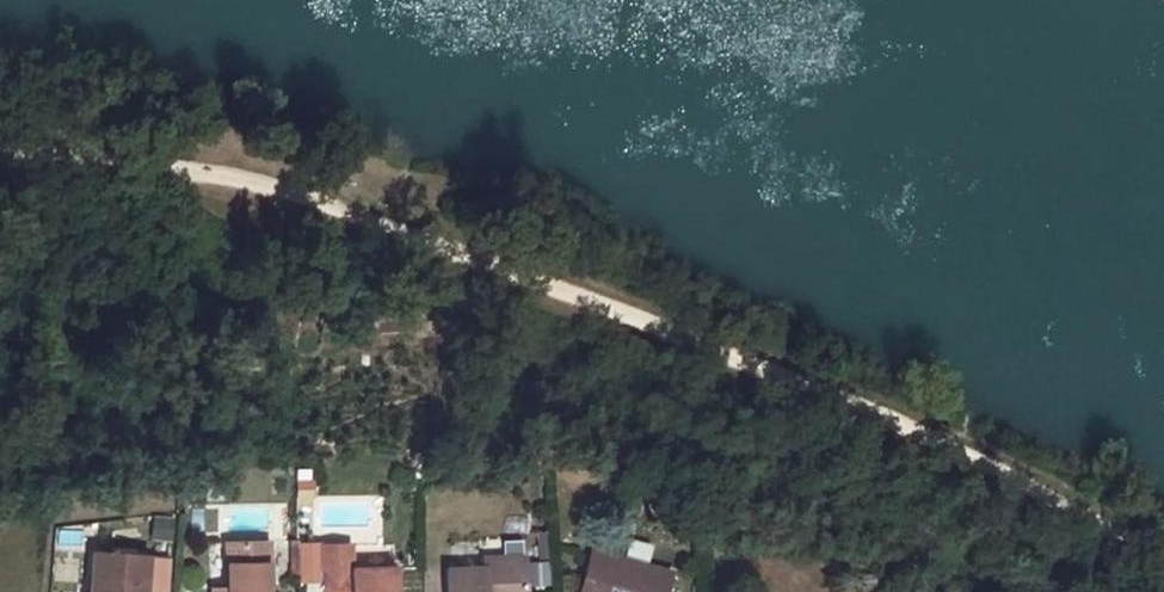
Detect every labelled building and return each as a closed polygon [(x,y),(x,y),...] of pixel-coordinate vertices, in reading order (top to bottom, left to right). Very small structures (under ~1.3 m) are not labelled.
[(243,542),(243,588),(231,589),(231,591),(286,591),(285,542),(243,542)] [(110,591),(158,591),(161,553),(108,549),(105,591),(110,591)] [(582,591),(666,591),(672,572),(595,549),(582,591)] [(463,566),(464,591),(541,591),(540,554),(500,555),(499,565),(463,566)] [(339,559),(339,591),(413,591),(413,564),(368,564),(368,559),(339,559)]
